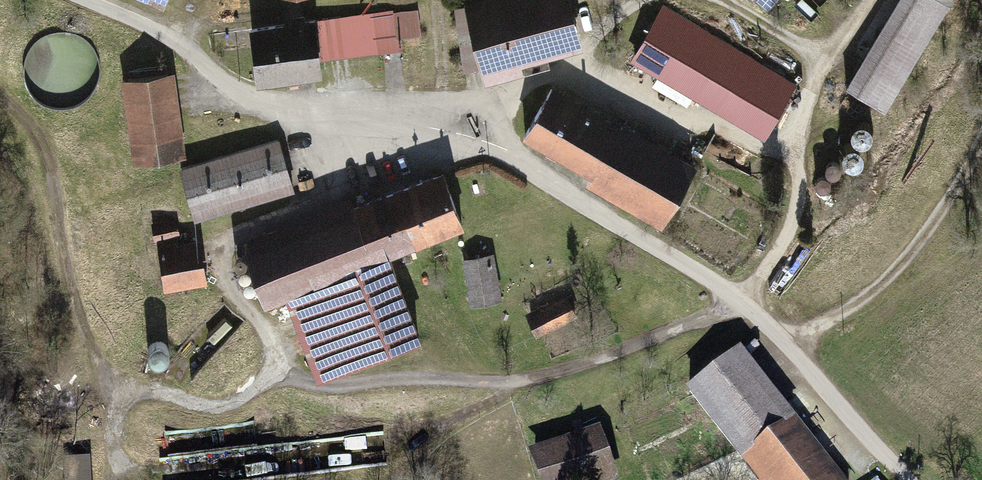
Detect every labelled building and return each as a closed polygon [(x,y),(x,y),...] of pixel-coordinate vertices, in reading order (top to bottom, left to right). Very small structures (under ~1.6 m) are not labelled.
[(470,6),(484,65),(578,44),(568,0),(498,0),(470,6)] [(944,0),(891,0),(847,77),(893,103),(949,3),(944,0)] [(665,8),(636,62),(764,130),(794,76),(665,8)] [(418,10),(375,15),(379,47),(400,44),(399,35),(420,33),(418,10)] [(317,54),(379,47),(375,15),(313,22),(317,54)] [(313,22),(254,29),(260,77),(318,70),(313,22)] [(97,93),(96,73),(46,75),(47,95),(97,93)] [(701,159),(546,73),(519,121),(674,207),(701,159)] [(173,78),(121,82),(126,153),(178,149),(173,78)] [(273,142),(184,167),(199,220),(288,195),(273,142)] [(431,167),(247,239),(280,299),(381,256),(453,224),(431,167)] [(159,249),(165,287),(201,281),(195,244),(159,249)] [(496,253),(466,260),(475,304),(505,297),(496,253)] [(280,299),(316,383),(417,340),(381,256),(280,299)] [(540,336),(581,318),(570,293),(529,310),(540,336)] [(690,396),(754,479),(851,479),(741,355),(690,396)] [(536,446),(546,479),(620,479),(605,427),(536,446)] [(93,461),(62,461),(62,479),(93,479),(93,461)]
